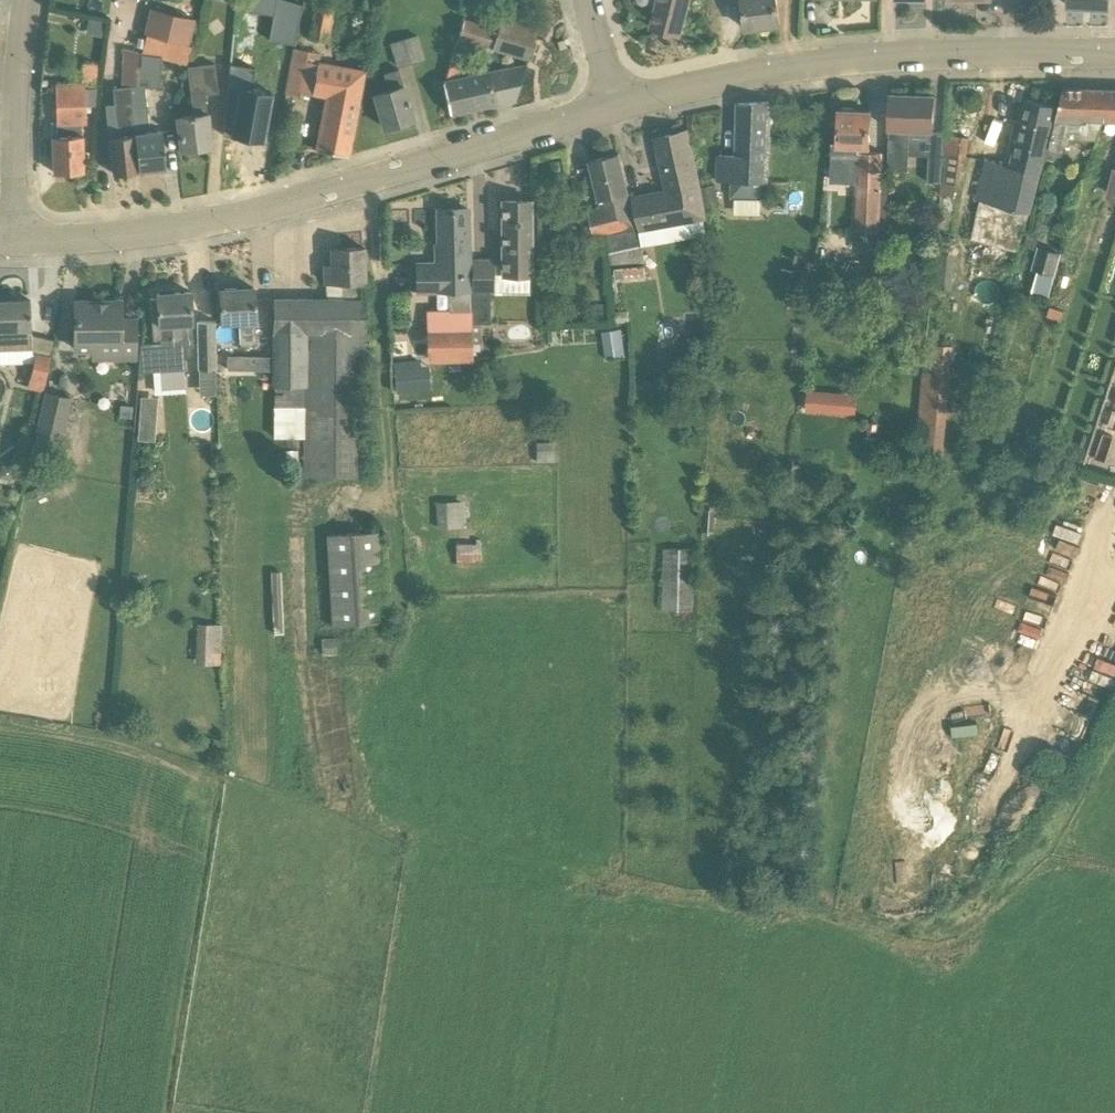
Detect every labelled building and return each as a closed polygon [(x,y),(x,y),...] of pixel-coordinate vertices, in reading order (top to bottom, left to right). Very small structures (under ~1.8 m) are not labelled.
[(302,4),(286,0),(277,0),(274,15),(269,40),(295,44),(302,4)] [(652,28),(680,35),(690,0),(659,0),(652,28)] [(747,29),(781,25),(778,0),(743,0),(747,29)] [(344,7),(318,1),(312,37),(329,40),(334,19),(342,20),(344,7)] [(152,8),(144,36),(188,47),(195,19),(152,8)] [(469,38),(529,58),(538,31),(501,18),(498,28),(466,17),(444,83),(451,113),(516,98),(527,66),(490,75),(489,73),(455,81),(469,38)] [(103,21),(88,19),(85,35),(101,38),(103,21)] [(139,57),(137,65),(137,86),(131,87),(131,93),(139,171),(166,168),(162,131),(151,132),(146,87),(161,87),(161,57),(183,63),(188,47),(144,36),(139,57)] [(418,36),(392,44),(398,66),(424,58),(418,36)] [(301,91),(328,96),(318,150),(349,156),(364,72),(319,63),(320,53),(308,51),(301,91)] [(96,63),(82,64),(83,82),(96,81),(96,63)] [(122,64),(121,88),(114,89),(119,138),(110,139),(114,174),(139,171),(131,93),(131,87),(137,86),(137,65),(122,64)] [(212,147),(206,94),(219,92),(216,64),(189,68),(195,115),(178,117),(182,151),(212,147)] [(255,69),(231,65),(225,136),(236,138),(236,136),(262,140),(270,93),(251,89),(255,69)] [(384,74),(389,91),(375,95),(384,128),(414,119),(405,86),(404,86),(399,69),(384,74)] [(56,87),(58,124),(58,136),(54,136),(55,173),(84,172),(83,135),(83,123),(87,123),(86,86),(56,87)] [(1099,141),(1106,121),(1105,90),(1065,88),(1046,157),(1061,161),(1066,145),(1070,146),(1071,140),(1099,141)] [(1106,121),(1114,121),(1114,90),(1105,90),(1106,121)] [(910,126),(934,127),(935,96),(891,95),(888,171),(908,172),(910,126)] [(1028,100),(1011,167),(986,160),(976,199),(980,200),(970,239),(985,243),(967,312),(980,315),(976,329),(996,334),(1023,231),(1025,232),(1057,107),(1028,100)] [(768,183),(770,102),(739,104),(737,155),(718,155),(717,181),(731,182),(731,198),(766,199),(766,183),(768,183)] [(837,163),(858,164),(854,231),(879,232),(884,153),(869,152),(872,112),(840,110),(837,163)] [(634,196),(641,229),(706,217),(688,131),(657,139),(668,190),(634,196)] [(946,134),(942,181),(957,184),(962,155),(966,156),(969,138),(946,134)] [(602,208),(588,211),(580,213),(586,236),(594,234),(594,235),(636,225),(619,154),(591,160),(602,208)] [(723,210),(719,197),(706,201),(710,214),(723,210)] [(502,201),(501,261),(471,260),(472,324),(492,324),(492,292),(528,293),(528,275),(531,275),(532,202),(502,201)] [(418,292),(451,291),(451,311),(459,311),(459,330),(430,330),(430,360),(471,359),(468,209),(439,210),(440,264),(418,265),(418,292)] [(646,263),(642,242),(639,231),(605,237),(610,267),(646,263)] [(1035,250),(1039,237),(1029,234),(1025,247),(1035,250)] [(915,459),(943,462),(952,373),(955,346),(947,345),(955,254),(954,238),(934,236),(915,459)] [(1032,269),(1037,271),(1055,276),(1062,253),(1039,246),(1032,269)] [(343,283),(344,299),(364,299),(364,282),(366,282),(365,248),(333,249),(333,265),(326,265),(326,283),(343,283)] [(614,268),(615,270),(615,281),(646,279),(645,268),(645,266),(614,268)] [(1050,297),(1055,276),(1037,271),(1031,292),(1050,297)] [(241,322),(243,346),(258,345),(255,288),(221,290),(223,323),(241,322)] [(139,373),(186,370),(185,347),(180,347),(178,324),(193,323),(191,292),(158,294),(158,300),(151,300),(153,339),(162,339),(162,344),(142,346),(139,373)] [(276,331),(364,332),(367,332),(367,299),(364,299),(344,299),(274,299),(276,331)] [(34,363),(31,379),(46,383),(52,357),(37,353),(37,355),(33,354),(32,335),(31,300),(0,301),(0,364),(34,363)] [(75,325),(75,349),(121,349),(121,358),(137,357),(137,321),(121,321),(122,303),(77,303),(77,325),(75,325)] [(1063,312),(1051,308),(1048,317),(1060,320),(1063,312)] [(216,321),(197,322),(199,369),(217,368),(216,321)] [(606,360),(626,357),(622,329),(602,332),(606,360)] [(274,372),(274,387),(305,388),(305,332),(276,331),(274,372)] [(364,476),(364,332),(305,332),(305,388),(305,476),(364,476)] [(226,371),(250,372),(250,357),(226,357),(226,371)] [(400,363),(402,388),(419,386),(417,362),(400,363)] [(808,412),(859,413),(860,391),(809,390),(808,412)] [(73,398),(47,392),(37,434),(63,441),(73,398)] [(132,419),(133,406),(121,405),(120,418),(132,419)] [(155,441),(157,422),(140,421),(138,440),(155,441)] [(556,450),(537,451),(537,462),(556,462),(556,450)] [(0,473),(0,478),(12,481),(15,468),(2,465),(0,473)] [(437,502),(437,528),(464,528),(464,502),(437,502)] [(332,625),(387,621),(382,531),(326,534),(332,625)] [(664,548),(662,612),(695,613),(696,549),(664,548)] [(197,624),(196,652),(221,653),(222,624),(197,624)] [(335,639),(321,640),(322,657),(336,657),(335,639)]
